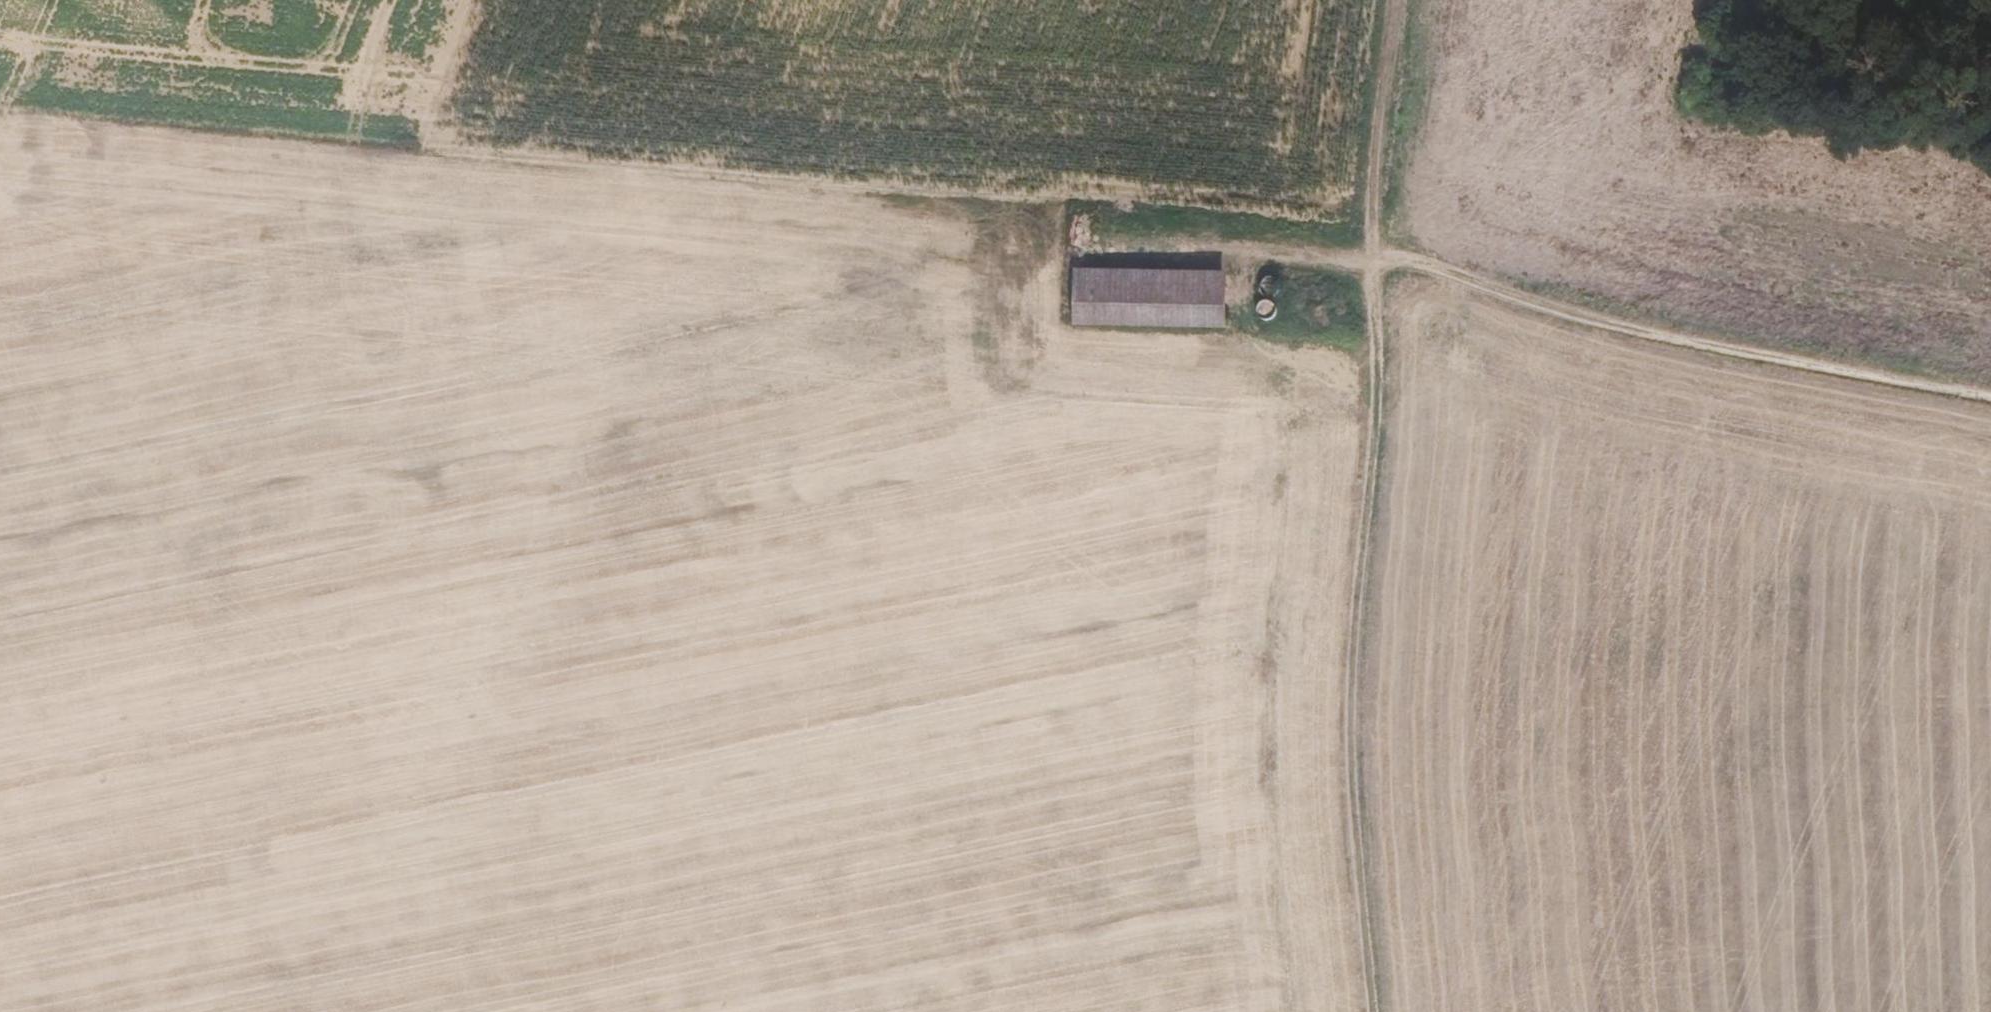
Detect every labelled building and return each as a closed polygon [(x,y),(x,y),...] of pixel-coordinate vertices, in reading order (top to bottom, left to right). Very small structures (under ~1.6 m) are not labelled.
[(1227,311),(1228,271),(1076,270),(1076,309),(1227,311)]
